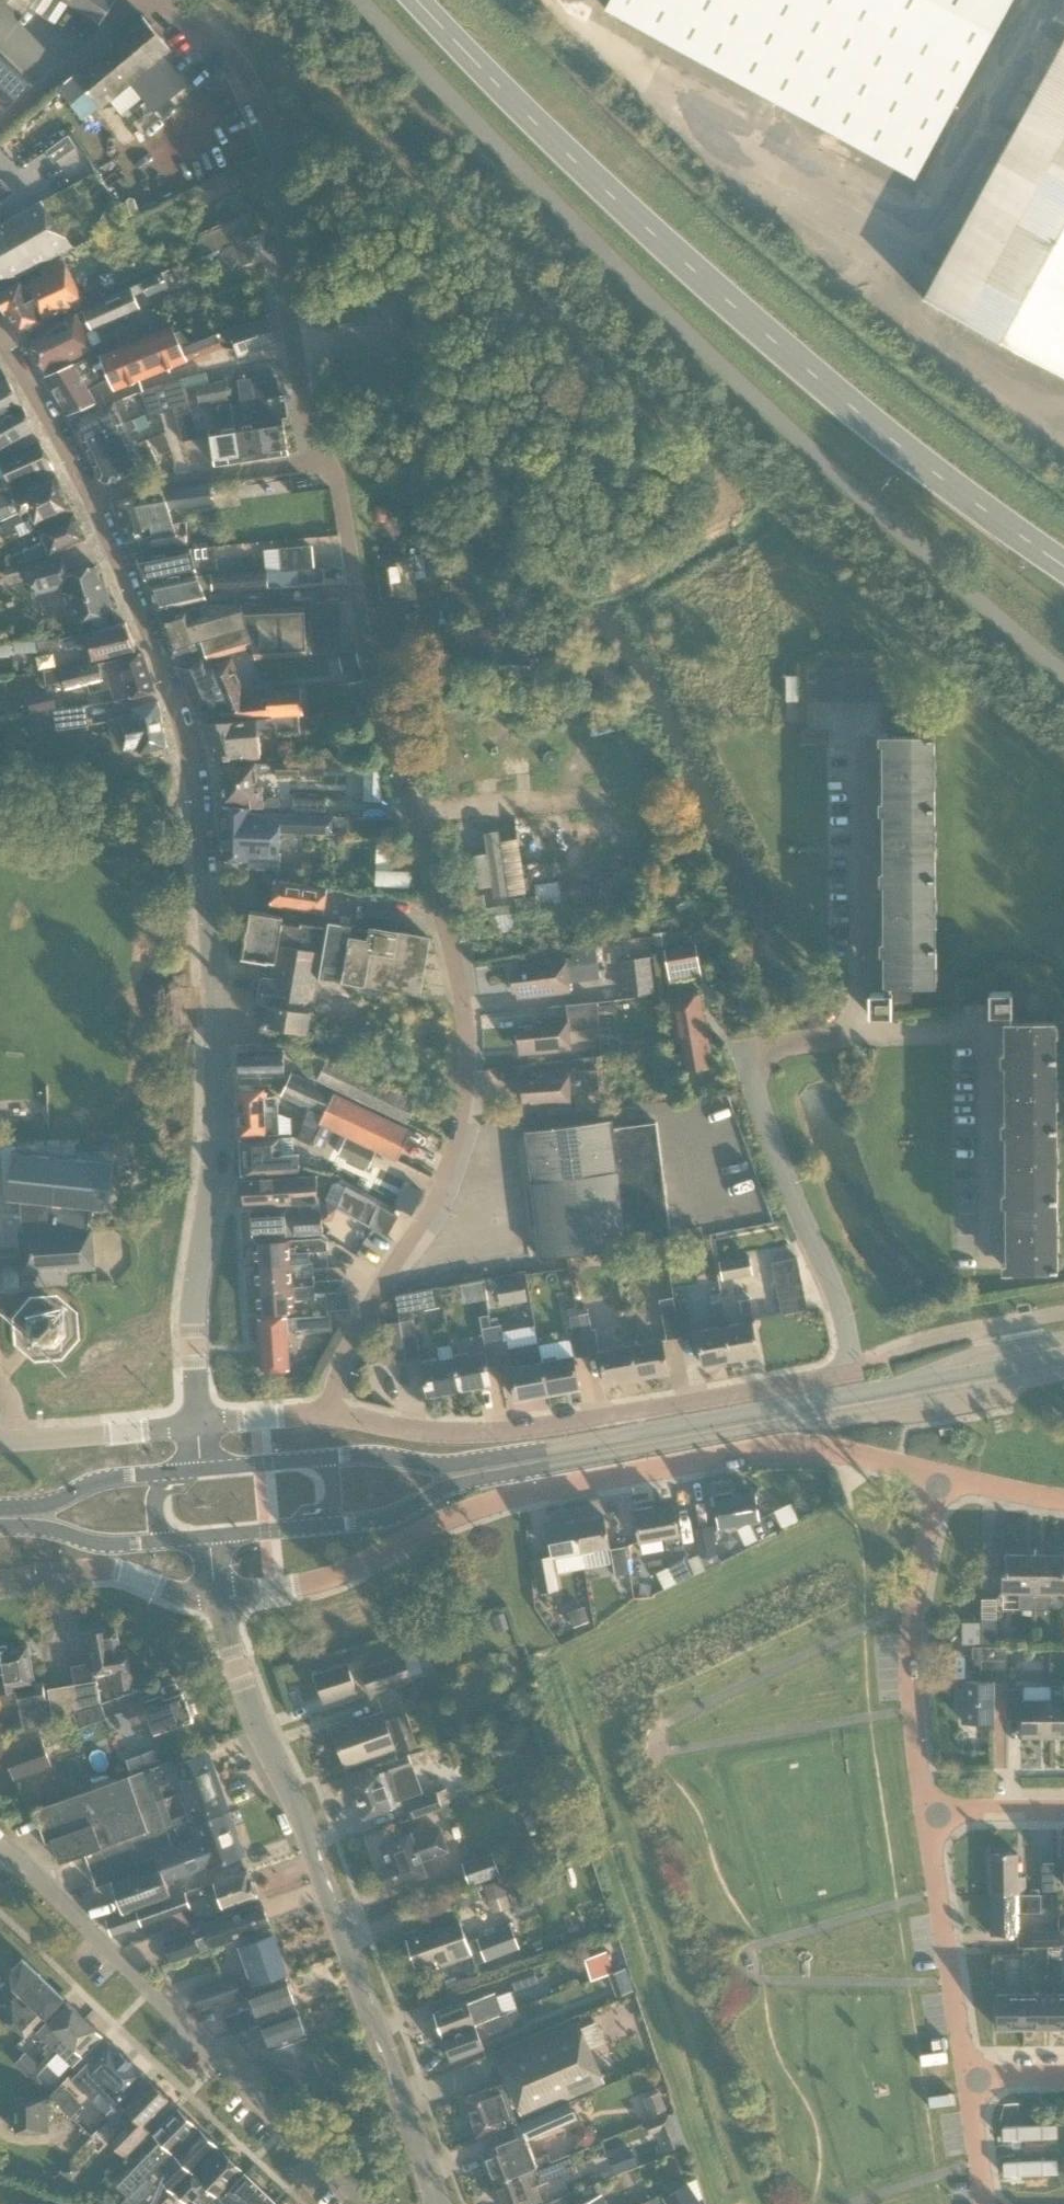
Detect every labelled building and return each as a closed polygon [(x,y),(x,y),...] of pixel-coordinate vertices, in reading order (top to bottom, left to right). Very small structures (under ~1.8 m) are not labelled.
[(68,4),(62,0),(6,0),(25,13),(30,6),(55,23),(68,4)] [(116,0),(64,0),(99,25),(116,0)] [(608,7),(916,177),(1014,0),(612,0),(608,7)] [(143,17),(74,74),(100,106),(102,108),(111,101),(122,115),(143,97),(155,111),(187,85),(164,56),(168,53),(171,50),(143,17)] [(926,299),(1063,374),(1063,46),(926,299)] [(5,110),(33,85),(0,55),(0,105),(5,110)] [(76,146),(68,134),(46,150),(54,161),(76,146)] [(230,192),(243,186),(236,166),(224,172),(230,192)] [(218,198),(230,192),(224,172),(212,179),(218,198)] [(206,204),(218,198),(212,179),(200,185),(206,204)] [(10,189),(2,180),(0,181),(0,197),(10,189)] [(194,210),(206,204),(200,185),(180,195),(194,210)] [(13,280),(12,276),(72,245),(41,200),(6,220),(0,224),(0,287),(13,280)] [(104,228),(122,218),(114,203),(104,208),(99,219),(104,228)] [(245,243),(258,238),(250,212),(238,217),(245,243)] [(233,248),(245,243),(238,217),(225,222),(233,248)] [(220,253),(233,248),(225,222),(212,228),(220,253)] [(207,258),(220,253),(212,228),(200,233),(207,258)] [(246,243),(223,252),(221,253),(217,262),(231,270),(237,259),(238,259),(241,265),(253,260),(246,243)] [(44,322),(42,320),(73,305),(76,310),(85,306),(85,307),(104,298),(98,283),(76,292),(62,259),(40,269),(43,277),(24,286),(21,281),(0,293),(0,307),(2,309),(5,314),(7,313),(19,334),(44,322)] [(141,281),(148,295),(168,287),(162,272),(141,281)] [(86,334),(142,310),(132,289),(84,311),(84,312),(29,338),(45,372),(93,349),(86,334)] [(115,389),(222,346),(226,344),(234,347),(238,345),(240,351),(250,348),(250,350),(276,342),(267,316),(190,340),(175,325),(101,355),(110,378),(115,389)] [(90,390),(110,378),(101,355),(88,361),(88,359),(48,377),(69,414),(70,413),(70,414),(97,402),(90,390)] [(184,377),(186,385),(209,379),(206,371),(184,377)] [(265,457),(254,384),(253,377),(238,380),(243,408),(246,408),(248,420),(245,420),(246,424),(236,426),(242,461),(265,457)] [(22,404),(7,378),(0,383),(0,417),(22,404)] [(177,413),(192,409),(183,378),(142,391),(150,415),(176,407),(177,413)] [(199,404),(227,399),(224,379),(195,384),(199,404)] [(271,420),(270,416),(268,399),(282,397),(279,379),(254,384),(265,457),(290,453),(284,418),(271,420)] [(125,423),(124,422),(119,411),(128,407),(124,399),(73,421),(84,443),(125,423)] [(236,426),(233,409),(231,401),(220,403),(224,423),(229,422),(230,427),(211,430),(217,465),(242,461),(236,426)] [(12,454),(9,445),(37,429),(22,404),(0,417),(0,460),(12,454)] [(192,409),(177,413),(184,440),(200,437),(192,409)] [(139,429),(150,423),(145,412),(124,422),(125,423),(84,443),(94,463),(135,444),(134,443),(129,431),(138,427),(139,429)] [(154,436),(160,452),(171,447),(164,431),(154,436)] [(111,483),(158,461),(147,438),(137,441),(134,443),(135,444),(94,463),(101,479),(111,483)] [(6,475),(0,477),(0,496),(13,491),(14,486),(55,468),(41,441),(12,454),(0,460),(0,462),(6,474),(6,475)] [(0,496),(0,509),(4,518),(48,498),(48,495),(64,489),(63,487),(65,485),(59,478),(57,475),(15,494),(13,491),(0,496)] [(213,504),(210,485),(147,494),(114,503),(127,541),(153,534),(156,551),(188,545),(184,522),(173,523),(169,510),(213,504)] [(73,509),(72,506),(70,498),(68,498),(64,489),(48,495),(48,498),(4,518),(0,519),(0,531),(31,518),(29,514),(34,512),(39,523),(73,509)] [(52,555),(87,539),(85,534),(84,526),(81,526),(75,514),(41,529),(46,540),(41,542),(42,544),(24,550),(7,557),(9,563),(27,558),(29,561),(51,552),(52,555)] [(190,550),(139,558),(149,581),(199,569),(218,569),(218,558),(216,558),(216,545),(190,547),(190,550)] [(314,567),(313,545),(280,548),(282,569),(288,569),(314,567)] [(62,553),(39,559),(28,562),(36,594),(48,591),(64,587),(66,594),(70,593),(78,623),(114,613),(108,591),(104,592),(101,581),(105,580),(104,579),(101,580),(97,567),(74,574),(68,575),(62,553)] [(379,562),(383,602),(418,598),(413,558),(379,562)] [(325,582),(325,568),(288,569),(282,569),(268,569),(200,573),(151,585),(160,609),(208,598),(203,584),(213,584),(213,588),(269,586),(269,583),(299,582),(299,583),(325,582)] [(312,618),(343,617),(342,600),(312,601),(312,618)] [(314,654),(313,653),(313,636),(306,636),(305,604),(242,608),(241,605),(203,615),(200,606),(161,618),(173,655),(198,647),(203,658),(204,661),(222,655),(225,660),(235,658),(257,659),(314,654)] [(313,636),(343,635),(343,617),(312,618),(313,636)] [(85,632),(58,638),(60,644),(65,642),(66,648),(83,643),(83,644),(91,642),(95,660),(137,650),(126,623),(85,631),(85,632)] [(313,653),(344,652),(343,635),(313,636),(313,653)] [(58,637),(37,639),(37,640),(38,649),(59,646),(58,637)] [(38,649),(37,640),(14,641),(14,644),(9,644),(10,654),(15,654),(15,652),(37,650),(38,650),(38,649)] [(582,646),(559,648),(560,659),(583,657),(582,646)] [(357,652),(340,656),(343,670),(347,669),(360,666),(357,652)] [(156,690),(144,653),(117,659),(116,655),(72,668),(72,666),(60,670),(66,689),(88,682),(91,692),(114,685),(118,699),(156,690)] [(205,663),(204,661),(203,658),(178,666),(196,711),(220,703),(228,720),(299,714),(304,714),(302,688),(268,690),(268,696),(264,696),(263,695),(248,700),(228,659),(205,663)] [(819,701),(834,701),(834,667),(818,668),(819,701)] [(834,701),(850,701),(850,667),(834,667),(834,701)] [(850,701),(866,701),(865,667),(850,667),(850,701)] [(866,701),(881,701),(881,667),(865,667),(866,701)] [(786,674),(787,700),(799,700),(799,674),(786,674)] [(28,695),(32,710),(56,705),(53,690),(28,695)] [(134,712),(118,716),(124,748),(141,745),(142,752),(169,746),(160,701),(133,706),(134,712)] [(89,725),(87,705),(35,712),(37,732),(89,725)] [(300,730),(300,725),(299,714),(228,720),(207,722),(216,757),(243,755),(242,757),(262,756),(260,728),(277,726),(277,732),(300,730)] [(885,983),(895,982),(936,982),(935,735),(883,736),(885,983)] [(222,766),(220,769),(223,777),(224,788),(223,795),(225,798),(225,802),(251,802),(252,807),(279,806),(279,797),(262,797),(261,786),(260,786),(257,786),(256,773),(278,772),(278,774),(302,774),(325,774),(324,762),(313,762),(256,763),(235,763),(222,763),(222,766)] [(326,798),(295,797),(294,814),(325,815),(326,798)] [(294,816),(251,812),(251,807),(222,806),(221,859),(251,859),(251,868),(280,868),(280,831),(335,833),(336,816),(294,815),(294,816)] [(488,863),(481,864),(483,876),(490,875),(494,897),(508,895),(509,894),(498,830),(484,832),(489,863),(488,863)] [(379,866),(396,867),(397,842),(381,842),(379,866)] [(626,867),(608,881),(616,891),(634,878),(626,867)] [(328,889),(275,880),(272,905),(324,914),(328,889)] [(561,891),(559,880),(535,883),(537,895),(539,909),(540,910),(563,907),(563,904),(561,891)] [(561,891),(563,904),(583,901),(581,888),(561,891)] [(484,894),(470,896),(474,918),(487,916),(484,894)] [(537,895),(515,899),(517,912),(539,909),(537,895)] [(398,930),(401,912),(366,906),(363,924),(398,930)] [(284,916),(252,910),(249,928),(244,928),(243,939),(247,939),(244,957),(269,961),(269,960),(276,961),(273,979),(265,978),(261,1003),(269,1004),(266,1025),(308,1032),(318,975),(421,992),(430,936),(373,927),(371,940),(353,937),(355,926),(326,921),(325,926),(303,922),(304,914),(284,911),(284,916)] [(489,915),(491,931),(517,928),(514,912),(489,915)] [(524,998),(572,991),(571,981),(601,976),(596,942),(572,946),(573,956),(525,963),(526,969),(512,971),(516,993),(523,992),(524,998)] [(702,974),(696,942),(665,948),(671,980),(702,974)] [(619,959),(624,995),(655,991),(650,955),(619,959)] [(990,990),(990,1013),(1013,1013),(1013,990),(990,990)] [(870,1014),(893,1014),(893,991),(870,991),(870,1014)] [(912,1010),(911,991),(894,992),(895,1011),(912,1010)] [(683,1041),(688,1069),(709,1066),(706,1048),(710,1047),(701,994),(671,999),(678,1042),(683,1041)] [(598,1005),(597,1000),(567,1003),(569,1016),(545,1018),(545,1021),(535,1022),(535,1025),(517,1027),(519,1048),(527,1047),(528,1053),(572,1049),(571,1040),(570,1029),(600,1027),(599,1014),(598,1005)] [(617,1003),(598,1005),(599,1014),(618,1012),(617,1003)] [(1007,1269),(1017,1269),(1058,1268),(1056,1022),(1005,1022),(1007,1269)] [(297,1049),(293,1052),(308,1074),(406,1121),(416,1100),(328,1057),(300,1048),(297,1049)] [(286,1078),(285,1050),(239,1051),(240,1076),(274,1075),(274,1078),(286,1078)] [(398,1159),(413,1129),(293,1072),(282,1094),(309,1107),(324,1114),(320,1122),(321,1122),(398,1159)] [(727,1074),(732,1233),(748,1227),(754,1227),(776,1219),(775,1214),(727,1074)] [(265,1113),(279,1112),(278,1100),(271,1095),(265,1096),(264,1092),(259,1092),(259,1089),(238,1090),(240,1114),(265,1112),(265,1113)] [(305,1121),(318,1128),(321,1122),(320,1122),(324,1114),(309,1107),(305,1121)] [(280,1132),(279,1112),(265,1113),(265,1112),(240,1114),(241,1135),(280,1132)] [(311,1143),(318,1128),(305,1121),(300,1137),(311,1143)] [(614,1128),(613,1122),(526,1133),(542,1258),(673,1242),(658,1122),(614,1128)] [(338,1153),(368,1167),(376,1150),(347,1136),(338,1153)] [(244,1174),(297,1172),(301,1171),(300,1155),(294,1155),(293,1138),(242,1140),(244,1174)] [(14,1153),(9,1200),(20,1201),(20,1208),(22,1233),(20,1233),(21,1251),(21,1259),(22,1273),(35,1272),(36,1284),(67,1282),(67,1270),(95,1268),(92,1229),(90,1228),(91,1209),(108,1211),(113,1163),(14,1153)] [(293,1204),(318,1203),(316,1177),(244,1180),(247,1206),(293,1204)] [(339,1209),(368,1224),(378,1206),(348,1189),(339,1209)] [(318,1203),(293,1204),(293,1210),(253,1212),(254,1237),(323,1232),(322,1213),(319,1213),(318,1203)] [(368,1224),(368,1225),(388,1235),(398,1215),(379,1205),(378,1206),(368,1224)] [(255,1242),(257,1266),(306,1263),(306,1252),(328,1251),(328,1242),(323,1238),(255,1242)] [(753,1274),(749,1254),(719,1260),(723,1280),(753,1274)] [(775,1275),(801,1270),(798,1257),(772,1262),(775,1275)] [(258,1290),(293,1288),(292,1272),(297,1271),(297,1277),(314,1275),(313,1262),(306,1263),(257,1266),(258,1290)] [(777,1288),(803,1283),(801,1270),(775,1275),(777,1288)] [(528,1300),(524,1275),(498,1279),(502,1305),(528,1300)] [(260,1314),(294,1312),(293,1299),(316,1298),(315,1291),(344,1290),(343,1278),(309,1280),(309,1287),(293,1288),(258,1290),(260,1314)] [(486,1278),(465,1281),(467,1300),(488,1298),(486,1278)] [(780,1300),(806,1295),(803,1283),(777,1288),(780,1300)] [(327,1292),(328,1309),(351,1308),(350,1291),(327,1292)] [(395,1294),(400,1321),(401,1321),(414,1318),(410,1291),(395,1294)] [(782,1313),(808,1308),(806,1295),(780,1300),(782,1313)] [(681,1335),(675,1300),(674,1296),(660,1299),(668,1338),(681,1335)] [(675,1300),(681,1335),(693,1333),(688,1305),(685,1305),(683,1298),(675,1300)] [(725,1325),(731,1359),(760,1354),(754,1322),(755,1322),(751,1298),(740,1300),(744,1322),(727,1325),(725,1325)] [(70,1315),(55,1301),(40,1302),(26,1318),(27,1332),(43,1346),(58,1345),(71,1329),(70,1315)] [(725,1325),(727,1325),(723,1302),(713,1304),(717,1327),(697,1331),(703,1364),(731,1359),(725,1325)] [(580,1313),(587,1353),(600,1351),(596,1327),(593,1328),(590,1311),(580,1313)] [(570,1332),(574,1355),(587,1353),(580,1313),(571,1315),(574,1331),(570,1332)] [(305,1329),(305,1331),(332,1329),(331,1314),(287,1317),(259,1319),(263,1371),(290,1369),(287,1330),(305,1329)] [(490,1316),(491,1320),(500,1365),(512,1363),(509,1347),(508,1340),(504,1341),(500,1314),(490,1316)] [(407,1360),(421,1358),(414,1318),(401,1321),(407,1360)] [(460,1388),(491,1382),(488,1367),(500,1365),(491,1320),(481,1321),(485,1344),(484,1344),(485,1351),(454,1357),(460,1388)] [(382,1324),(386,1349),(404,1346),(400,1321),(382,1324)] [(637,1376),(669,1371),(663,1340),(632,1345),(637,1376)] [(548,1392),(542,1361),(539,1342),(509,1347),(512,1363),(513,1367),(511,1367),(517,1398),(548,1392)] [(605,1382),(637,1376),(632,1345),(600,1351),(605,1382)] [(548,1392),(580,1387),(574,1355),(542,1361),(548,1392)] [(428,1394),(460,1388),(454,1357),(422,1363),(428,1394)] [(755,1493),(733,1497),(732,1492),(714,1495),(720,1526),(749,1520),(757,1538),(782,1527),(774,1511),(760,1518),(755,1493)] [(807,1505),(796,1511),(799,1518),(811,1512),(807,1505)] [(639,1540),(668,1535),(671,1549),(684,1547),(681,1533),(679,1533),(674,1507),(653,1511),(652,1506),(634,1510),(639,1540)] [(581,1551),(609,1546),(604,1515),(576,1520),(581,1551)] [(553,1556),(581,1551),(576,1520),(547,1525),(553,1556)] [(694,1528),(699,1557),(719,1553),(713,1524),(694,1528)] [(610,1548),(616,1575),(631,1571),(626,1545),(610,1548)] [(1035,1608),(1036,1553),(1006,1553),(1006,1573),(1002,1573),(1002,1591),(1020,1591),(1020,1608),(1035,1608)] [(1036,1553),(1035,1608),(1050,1608),(1050,1591),(1063,1591),(1063,1553),(1036,1553)] [(552,1555),(532,1559),(538,1592),(558,1588),(552,1555)] [(688,1558),(689,1558),(688,1555),(669,1566),(657,1572),(665,1588),(677,1581),(678,1582),(694,1574),(688,1558)] [(652,1597),(654,1580),(646,1579),(647,1575),(638,1573),(637,1581),(638,1581),(636,1595),(652,1597)] [(569,1611),(574,1626),(589,1621),(583,1606),(569,1611)] [(505,1612),(492,1616),(497,1632),(510,1628),(505,1612)] [(996,1621),(982,1621),(982,1643),(996,1643),(996,1621)] [(108,1629),(105,1629),(102,1626),(93,1627),(92,1632),(89,1632),(96,1673),(113,1670),(117,1689),(133,1685),(130,1666),(131,1666),(127,1648),(121,1649),(117,1628),(108,1630),(108,1629)] [(7,1644),(0,1645),(0,1691),(17,1688),(25,1729),(26,1730),(38,1726),(54,1721),(53,1718),(73,1711),(79,1710),(75,1684),(48,1689),(50,1697),(47,1698),(44,1682),(35,1684),(28,1644),(7,1648),(7,1644)] [(1006,1685),(1006,1658),(1005,1645),(973,1645),(973,1665),(981,1665),(981,1680),(963,1680),(963,1719),(994,1719),(994,1685),(1006,1685)] [(411,1681),(403,1656),(364,1669),(361,1660),(316,1674),(324,1700),(356,1690),(350,1673),(361,1670),(369,1695),(411,1681)] [(79,1710),(102,1702),(98,1680),(75,1684),(79,1710)] [(1063,1699),(1063,1685),(1051,1685),(1051,1699),(1051,1735),(1063,1735),(1063,1699)] [(1051,1735),(1051,1699),(1023,1699),(1023,1688),(1008,1688),(1008,1718),(1023,1718),(1023,1735),(1051,1735)] [(185,1700),(182,1692),(163,1699),(162,1695),(143,1701),(144,1702),(127,1708),(132,1723),(149,1717),(154,1732),(193,1719),(192,1716),(196,1712),(193,1703),(187,1703),(186,1700),(185,1700)] [(78,1726),(106,1716),(102,1702),(79,1710),(73,1711),(78,1726)] [(386,1720),(383,1711),(333,1728),(346,1765),(395,1748),(397,1753),(417,1746),(405,1713),(386,1720)] [(26,1730),(25,1729),(2,1737),(6,1752),(5,1753),(15,1778),(52,1765),(38,1726),(26,1730)] [(517,1744),(522,1756),(535,1752),(530,1739),(517,1744)] [(173,1760),(152,1767),(146,1770),(157,1800),(165,1797),(158,1777),(176,1770),(183,1791),(216,1779),(215,1777),(217,1774),(214,1765),(211,1764),(207,1753),(174,1764),(173,1760)] [(413,1766),(408,1753),(387,1761),(387,1760),(375,1764),(378,1773),(352,1782),(365,1817),(402,1803),(392,1773),(413,1766)] [(141,1754),(126,1759),(131,1772),(145,1767),(141,1754)] [(111,1880),(157,1862),(153,1853),(156,1852),(173,1846),(168,1831),(169,1831),(166,1822),(164,1822),(157,1800),(146,1770),(35,1809),(47,1841),(59,1837),(66,1859),(86,1852),(98,1885),(112,1880),(111,1880)] [(191,1812),(172,1818),(165,1797),(157,1800),(164,1822),(166,1822),(169,1831),(195,1822),(193,1818),(226,1806),(222,1795),(224,1792),(221,1783),(217,1782),(216,1779),(183,1791),(191,1812)] [(409,1801),(414,1816),(452,1803),(447,1788),(409,1801)] [(164,1882),(166,1881),(242,1854),(241,1852),(244,1849),(240,1839),(236,1839),(233,1828),(235,1825),(232,1817),(229,1816),(227,1812),(194,1824),(198,1837),(173,1846),(156,1852),(153,1853),(157,1862),(164,1882)] [(448,1851),(441,1830),(414,1839),(412,1833),(382,1843),(389,1864),(382,1866),(389,1886),(426,1873),(421,1860),(448,1851)] [(992,1894),(1026,1893),(1026,1875),(1019,1875),(1019,1853),(992,1853),(992,1894)] [(470,1886),(500,1875),(493,1855),(463,1865),(470,1886)] [(111,1880),(112,1880),(123,1912),(135,1908),(171,1895),(166,1881),(164,1882),(157,1862),(111,1880)] [(1056,1862),(1043,1862),(1043,1890),(1056,1890),(1056,1862)] [(258,1891),(255,1881),(252,1880),(248,1869),(215,1881),(214,1881),(135,1908),(141,1923),(141,1925),(191,1908),(188,1900),(211,1892),(210,1889),(216,1887),(223,1907),(257,1895),(256,1892),(258,1891)] [(512,1906),(502,1878),(482,1885),(492,1913),(512,1906)] [(482,1898),(477,1886),(452,1895),(456,1907),(482,1898)] [(992,1934),(1019,1934),(1019,1911),(1023,1911),(1023,1908),(1041,1908),(1041,1893),(1026,1893),(992,1894),(992,1934)] [(270,1925),(262,1903),(204,1923),(208,1934),(196,1938),(193,1930),(164,1940),(171,1961),(270,1925)] [(141,1923),(135,1908),(123,1912),(106,1918),(111,1934),(141,1923)] [(468,1941),(461,1920),(426,1932),(427,1933),(408,1939),(417,1964),(435,1958),(436,1961),(453,1955),(455,1961),(473,1954),(476,1962),(519,1947),(511,1925),(468,1941)] [(1034,1944),(1061,1944),(1061,1930),(1034,1930),(1034,1944)] [(240,1947),(253,1984),(286,1973),(273,1935),(240,1947)] [(592,1978),(614,1970),(608,1950),(586,1958),(592,1978)] [(8,2024),(26,2037),(64,1999),(23,1959),(12,1970),(13,1987),(6,1997),(8,2024)] [(539,1980),(539,1982),(548,1980),(543,1964),(511,1973),(515,1987),(539,1980)] [(626,1968),(609,1974),(617,1996),(634,1990),(626,1968)] [(199,2009),(216,2003),(241,1995),(235,1978),(193,1993),(199,2009)] [(283,2014),(282,2010),(295,2005),(291,1995),(294,1990),(292,1984),(287,1982),(285,1979),(249,1992),(257,2012),(251,2014),(249,2008),(225,2017),(231,2034),(237,2032),(283,2014)] [(504,2013),(496,1992),(468,2002),(467,2000),(434,2012),(443,2036),(495,2017),(504,2013)] [(998,2028),(1024,2028),(1024,1994),(998,1994),(998,2028)] [(1024,2028),(1049,2028),(1049,1994),(1024,1994),(1024,2028)] [(1063,2028),(1063,1994),(1049,1994),(1049,2028),(1063,2028)] [(67,2001),(37,2032),(48,2042),(44,2046),(47,2049),(44,2053),(47,2057),(85,2018),(67,2001)] [(259,2061),(274,2055),(272,2049),(306,2036),(297,2009),(283,2014),(237,2032),(241,2043),(259,2061)] [(489,2039),(515,2030),(508,2012),(504,2013),(495,2017),(443,2036),(451,2059),(484,2047),(481,2037),(487,2034),(489,2039)] [(73,2066),(102,2036),(85,2018),(47,2057),(51,2060),(58,2052),(73,2066)] [(604,2041),(596,2021),(580,2028),(577,2021),(496,2058),(524,2119),(604,2082),(601,2075),(594,2058),(589,2048),(604,2041)] [(144,2076),(109,2042),(72,2079),(93,2100),(101,2092),(115,2106),(144,2076)] [(29,2076),(37,2068),(40,2064),(26,2050),(15,2062),(29,2076)] [(277,2069),(275,2086),(286,2088),(297,2090),(299,2074),(300,2071),(277,2068),(277,2069)] [(169,2101),(150,2082),(125,2108),(133,2116),(108,2141),(124,2157),(149,2132),(144,2126),(169,2101)] [(516,2121),(502,2082),(464,2097),(478,2135),(516,2121)] [(72,2098),(66,2091),(60,2086),(60,2085),(50,2095),(63,2108),(72,2098)] [(644,2098),(650,2114),(666,2108),(659,2091),(644,2098)] [(15,2097),(16,2132),(49,2131),(48,2097),(15,2097)] [(483,2148),(495,2180),(529,2167),(537,2164),(534,2157),(527,2138),(577,2118),(571,2102),(513,2125),(516,2135),(483,2148)] [(197,2127),(179,2110),(154,2135),(161,2141),(117,2186),(129,2198),(148,2178),(197,2127)] [(682,2145),(669,2112),(647,2121),(651,2131),(661,2127),(670,2150),(682,2145)] [(175,2192),(194,2172),(218,2147),(200,2130),(176,2156),(183,2163),(163,2184),(173,2193),(175,2192)] [(132,2155),(139,2161),(158,2140),(152,2134),(132,2155)] [(637,2163),(630,2148),(609,2156),(615,2172),(637,2163)] [(505,2203),(529,2203),(542,2199),(536,2184),(576,2168),(570,2153),(551,2161),(547,2152),(534,2157),(537,2164),(529,2167),(495,2180),(505,2203)] [(186,2203),(191,2198),(198,2203),(208,2203),(218,2194),(241,2170),(223,2153),(200,2177),(194,2172),(175,2192),(186,2203)] [(686,2155),(678,2158),(682,2169),(691,2166),(686,2155)] [(61,2170),(72,2179),(78,2172),(78,2166),(70,2159),(61,2170)] [(276,2203),(246,2174),(222,2199),(218,2194),(208,2203),(274,2203),(276,2203)] [(148,2178),(129,2198),(136,2203),(139,2203),(156,2186),(148,2178)] [(688,2184),(667,2195),(672,2203),(700,2203),(688,2184)] [(600,2192),(579,2203),(607,2203),(600,2192)]
